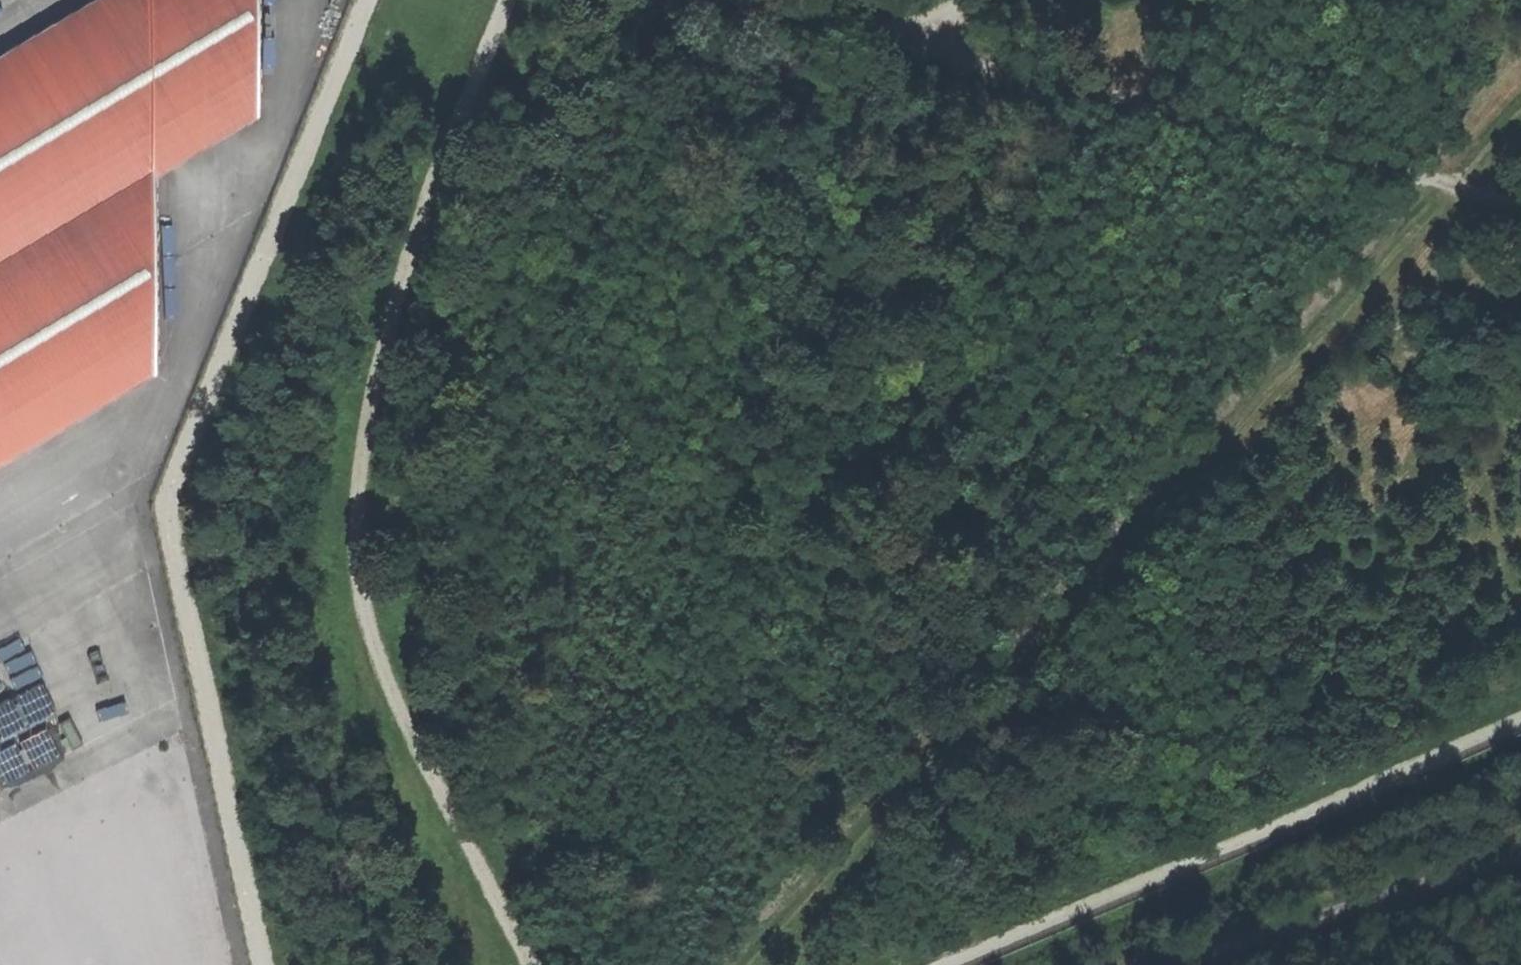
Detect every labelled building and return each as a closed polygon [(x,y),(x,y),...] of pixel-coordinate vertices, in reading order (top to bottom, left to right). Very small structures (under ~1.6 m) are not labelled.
[(147,378),(150,186),(255,122),(253,0),(100,0),(0,60),(0,466),(147,378)]
